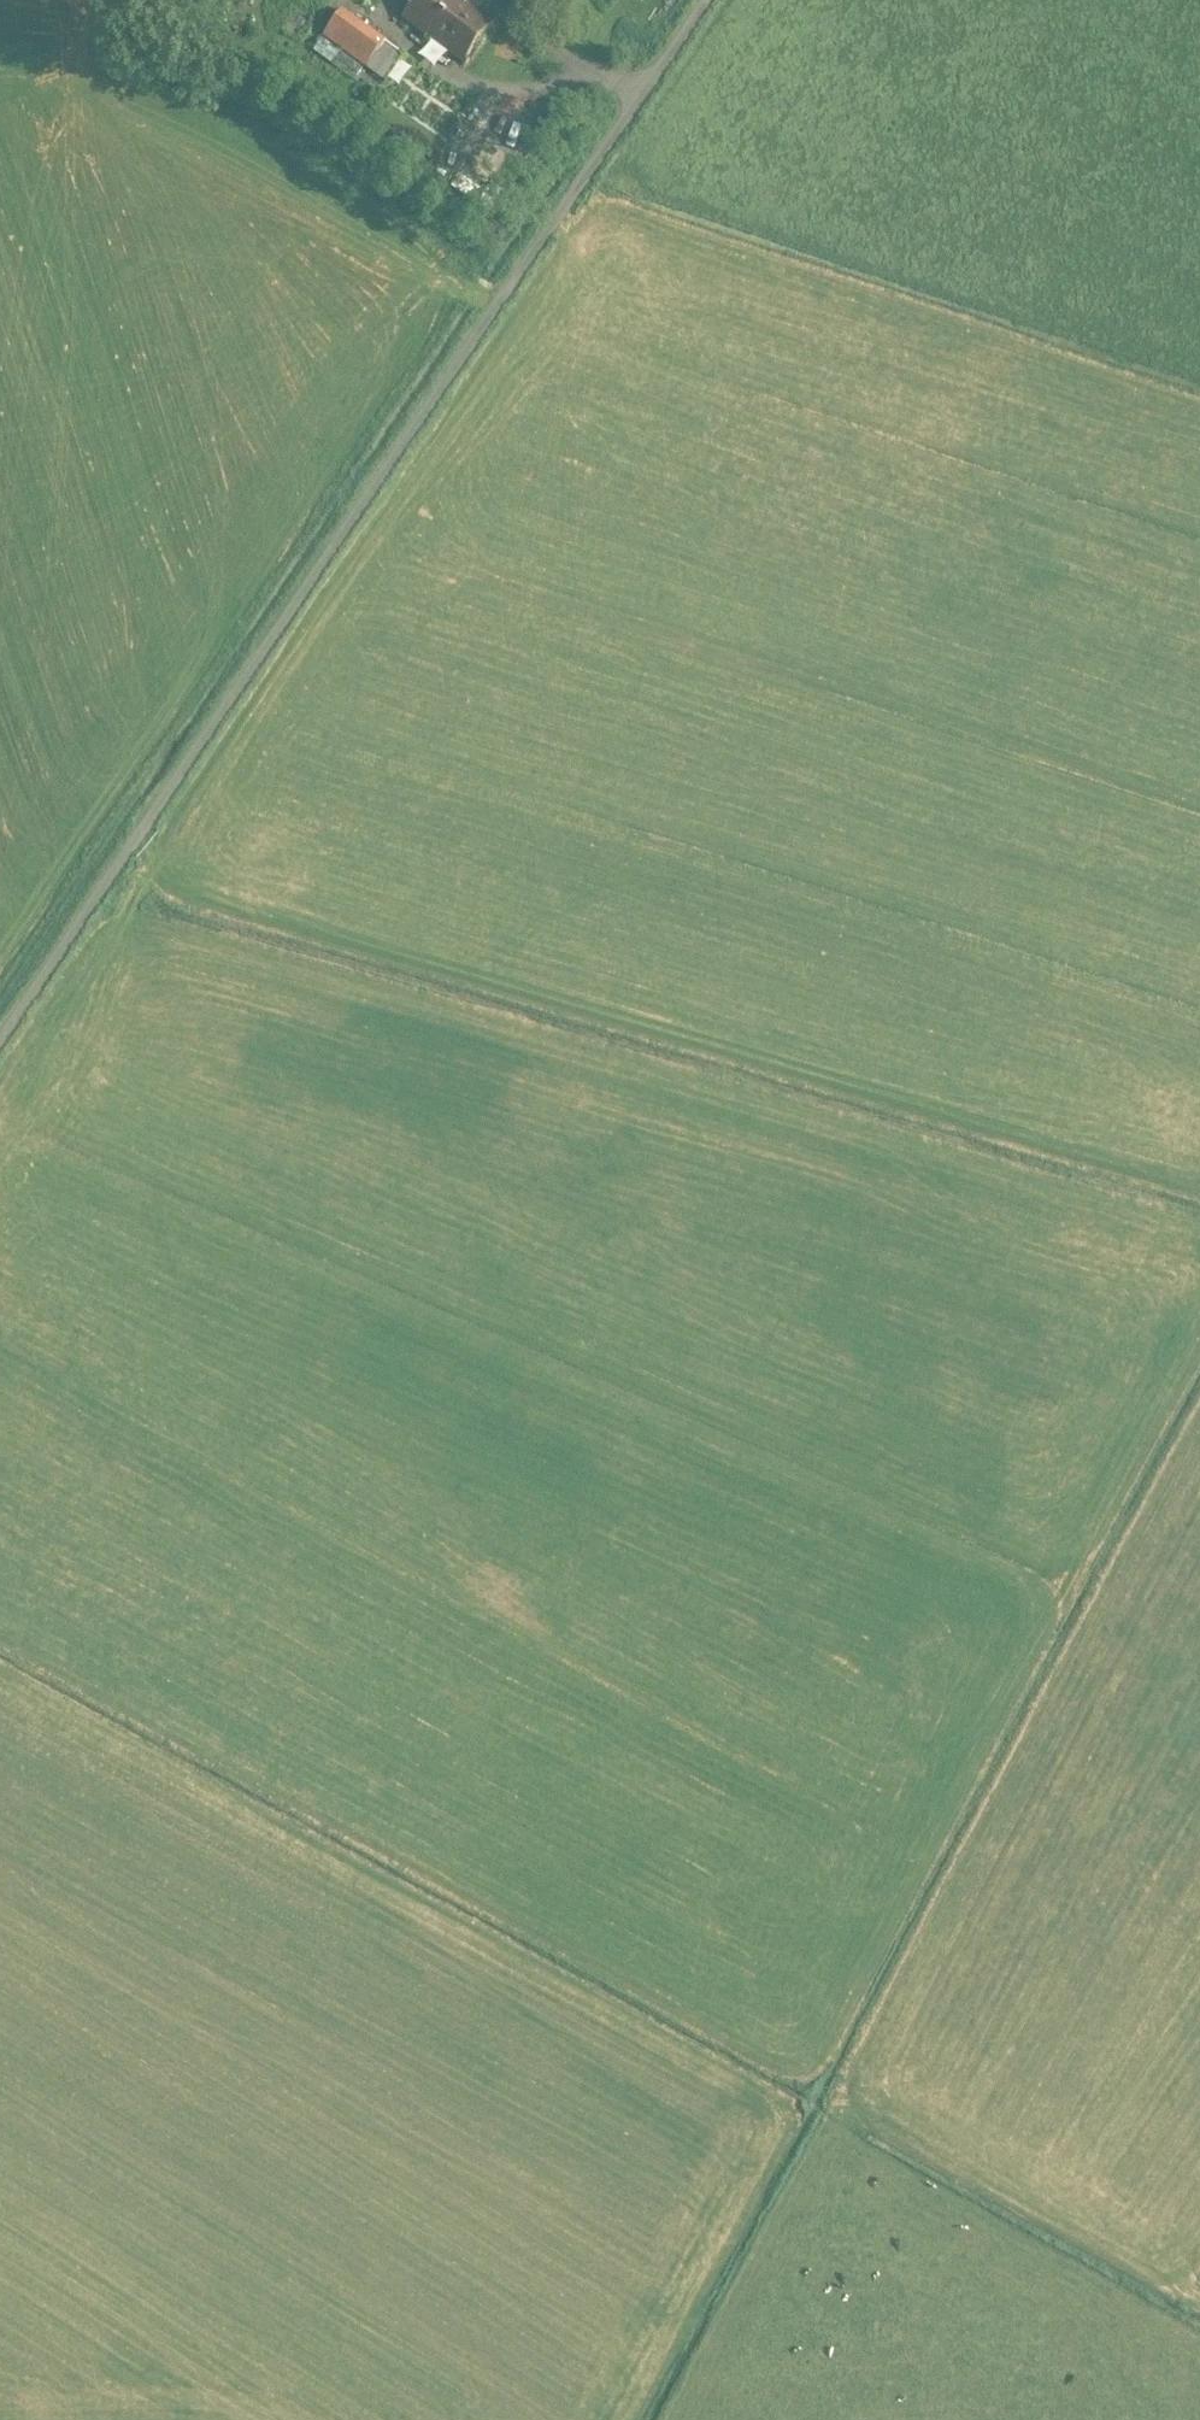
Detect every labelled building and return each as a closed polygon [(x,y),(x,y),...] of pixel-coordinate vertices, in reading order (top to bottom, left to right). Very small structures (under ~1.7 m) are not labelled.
[(493,19),(466,0),(467,0),(412,0),(401,16),(465,62),(469,57),(466,56),(493,19)] [(402,54),(341,8),(322,33),(384,79),(402,54)]
